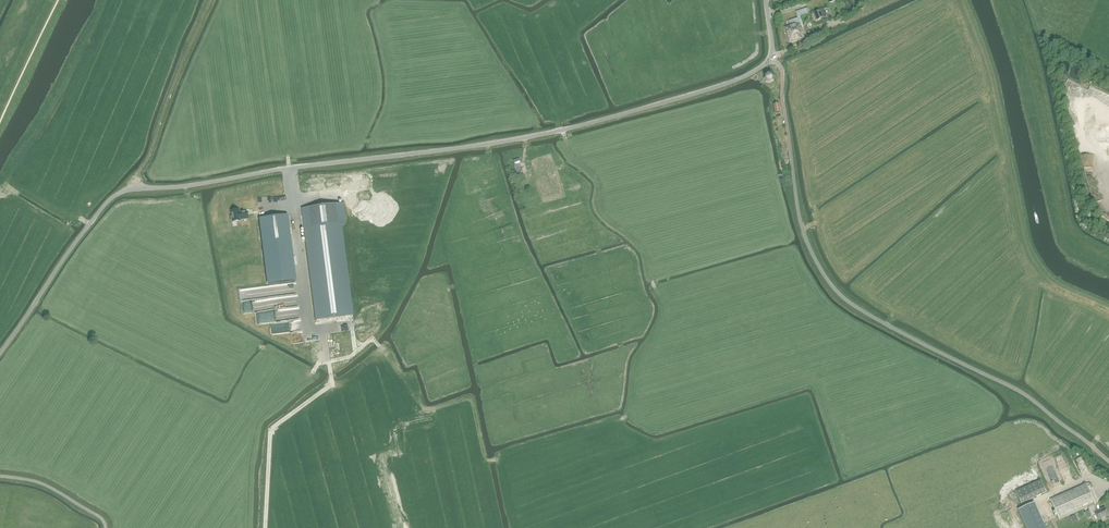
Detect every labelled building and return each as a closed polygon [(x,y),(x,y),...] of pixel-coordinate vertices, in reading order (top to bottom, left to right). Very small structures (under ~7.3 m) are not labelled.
[(807,7),(800,10),(802,16),(809,14),(807,7)] [(813,13),(816,20),(824,18),(821,10),(813,13)] [(784,27),(789,43),(805,38),(802,26),(800,27),(798,18),(788,21),(790,25),(784,27)] [(764,77),(766,81),(770,82),(773,80),(773,76),(771,73),(768,73),(765,74),(764,77)] [(343,203),(302,209),(308,251),(308,252),(317,319),(353,315),(341,224),(345,223),(343,203)] [(231,216),(230,217),(231,221),(232,221),(232,222),(240,221),(240,220),(248,219),(247,211),(239,212),(239,209),(231,211),(231,216)] [(287,215),(260,218),(268,284),(295,280),(290,236),(289,234),(287,215)] [(1016,491),(1018,496),(1021,503),(1046,492),(1041,480),(1016,491)] [(1105,517),(1108,516),(1105,508),(1097,511),(1094,505),(1095,504),(1086,483),(1050,499),(1059,520),(1082,509),(1082,510),(1088,508),(1092,516),(1095,515),(1098,520),(1102,518),(1102,520),(1106,518),(1105,517)] [(1019,509),(1027,527),(1045,527),(1034,502),(1022,508),(1019,509)]
